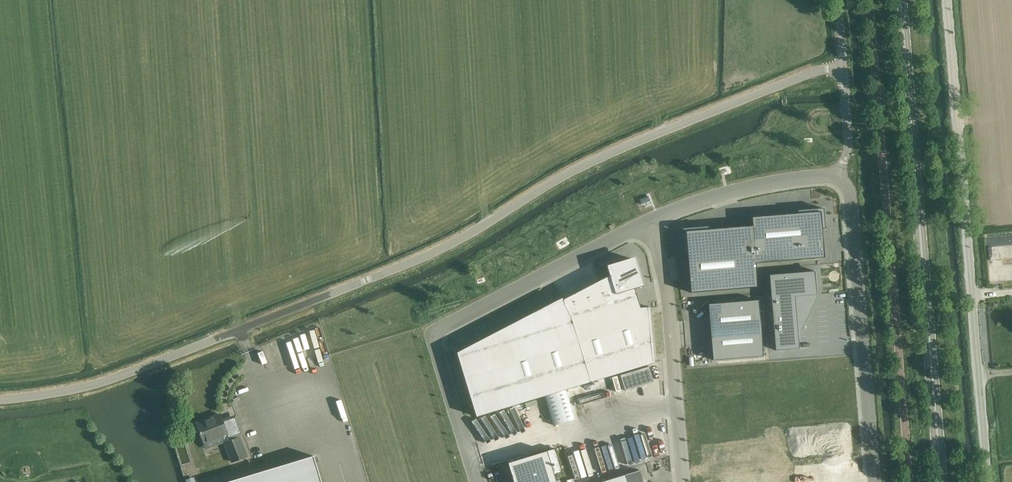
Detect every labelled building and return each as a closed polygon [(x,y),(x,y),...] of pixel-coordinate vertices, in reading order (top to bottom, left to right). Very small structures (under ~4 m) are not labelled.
[(648,196),(638,200),(640,205),(650,201),(648,196)] [(825,258),(822,229),(825,228),(824,208),(798,211),(798,213),(752,217),(752,226),(709,229),(708,226),(682,228),(685,263),(688,263),(690,293),(758,288),(757,263),(825,258)] [(640,280),(634,259),(613,266),(609,267),(608,265),(607,266),(610,275),(563,300),(562,298),(561,299),(562,300),(477,344),(459,353),(465,373),(478,415),(476,415),(477,417),(654,363),(654,361),(652,362),(647,308),(649,308),(649,307),(640,308),(635,289),(644,286),(644,284),(641,285),(640,280)] [(689,295),(688,268),(674,269),(674,278),(682,278),(683,295),(689,295)] [(815,271),(769,275),(775,351),(799,349),(795,297),(817,295),(815,271)] [(758,301),(706,305),(711,359),(763,355),(758,301)] [(649,366),(620,375),(624,391),(653,382),(649,366)] [(716,379),(725,481),(768,481),(766,465),(802,462),(796,398),(761,401),(759,375),(716,379)] [(197,424),(204,442),(207,450),(224,443),(231,463),(248,457),(241,437),(230,441),(220,414),(211,417),(212,419),(197,424)] [(555,474),(562,472),(555,448),(508,463),(514,481),(557,481),(555,474)] [(314,456),(228,481),(322,481),(314,456)] [(639,470),(610,479),(611,481),(643,481),(639,470)]
